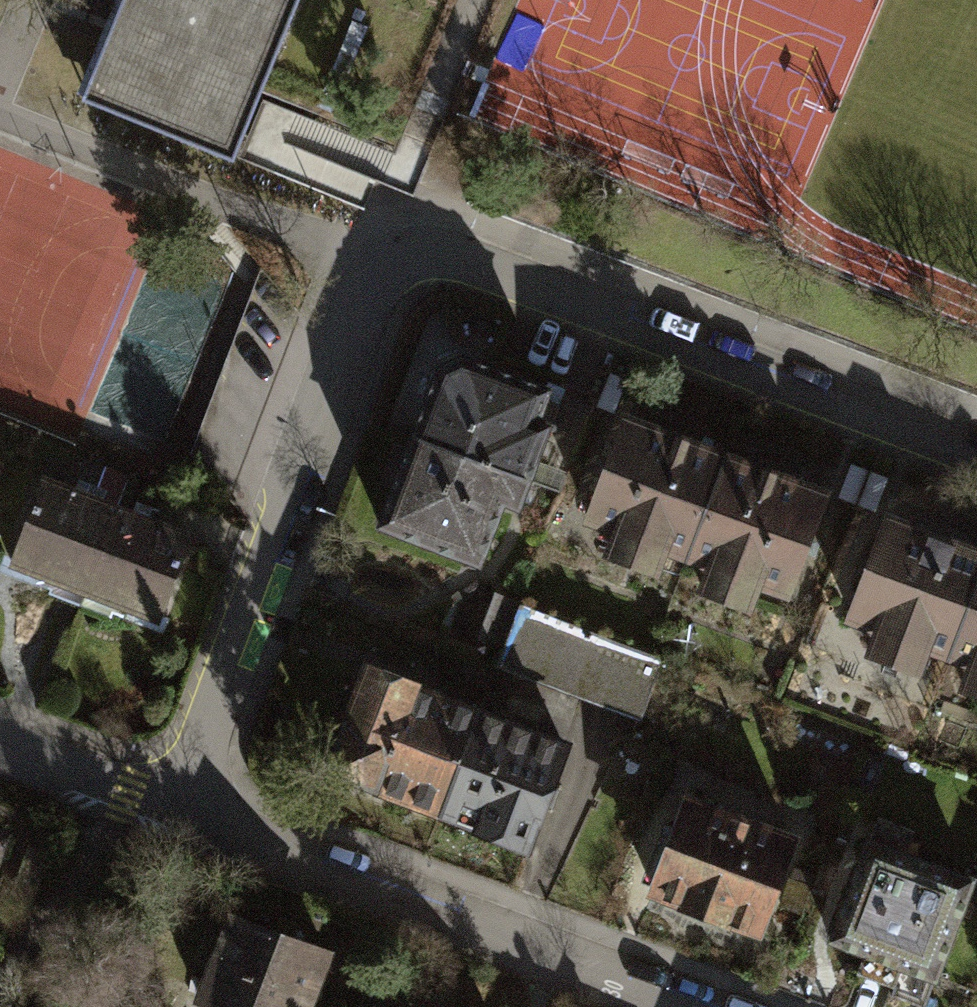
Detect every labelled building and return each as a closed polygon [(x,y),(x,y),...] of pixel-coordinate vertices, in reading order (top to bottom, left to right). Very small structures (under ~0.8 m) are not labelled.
[(82,101),(232,162),(264,85),(298,0),(123,0),(82,101)] [(264,85),(454,163),(479,173),(515,85),(546,98),(586,0),(298,0),(264,85)] [(439,367),(413,437),(528,480),(554,408),(541,404),(546,390),(460,358),(439,367)] [(688,551),(725,456),(628,420),(591,518),(617,528),(606,556),(654,574),(666,543),(688,551)] [(518,507),(528,480),(413,437),(378,530),(479,567),(503,502),(518,507)] [(788,593),(825,494),(725,456),(688,551),(714,561),(703,590),(750,607),(759,582),(788,593)] [(14,565),(85,592),(116,511),(45,484),(14,565)] [(85,592),(158,619),(190,538),(116,511),(85,592)] [(976,578),(976,548),(890,516),(853,614),(879,624),(869,653),(916,670),(928,639),(951,648),(976,578)] [(951,648),(976,657),(966,686),(976,690),(976,578),(951,648)] [(479,633),(505,643),(522,600),(496,590),(479,633)] [(660,653),(522,600),(505,643),(498,660),(636,714),(660,653)] [(479,714),(363,671),(326,768),(441,812),(479,714)] [(564,746),(479,714),(441,812),(525,845),(564,746)] [(793,842),(687,802),(654,891),(760,930),(793,842)] [(831,939),(871,954),(864,973),(895,984),(890,996),(918,1006),(929,1006),(976,883),(869,842),(831,939)] [(233,915),(201,1001),(206,1003),(207,1006),(308,1006),(329,950),(233,915)]
